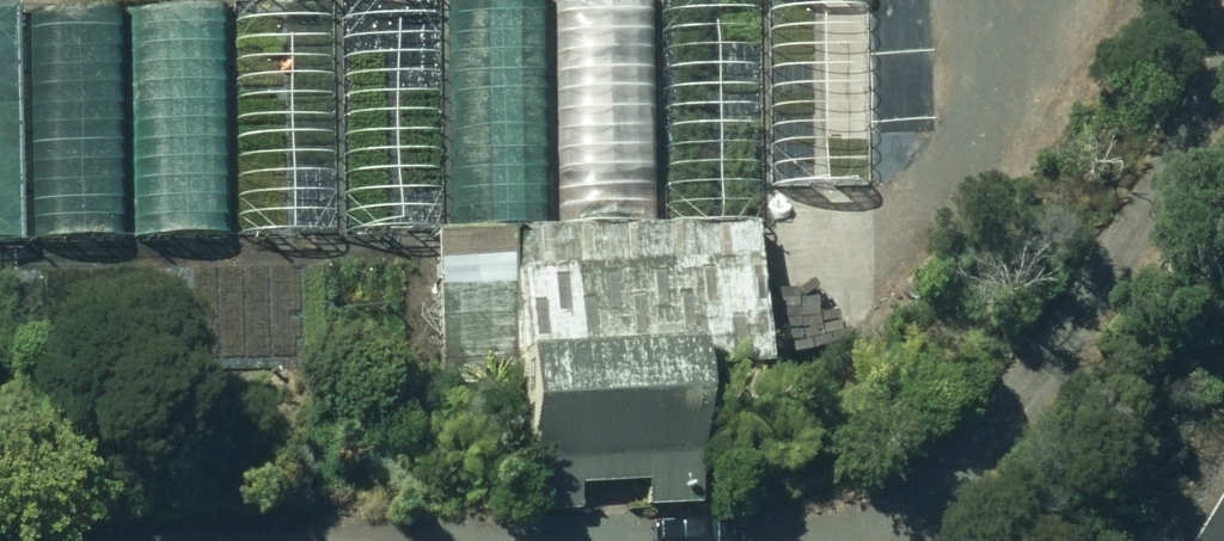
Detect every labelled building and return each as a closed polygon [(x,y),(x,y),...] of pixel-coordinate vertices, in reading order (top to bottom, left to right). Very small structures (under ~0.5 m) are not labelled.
[(242,237),(334,236),(332,0),(239,0),(242,237)] [(345,229),(443,228),(438,0),(339,0),(345,229)] [(451,221),(550,219),(545,0),(446,0),(451,221)] [(556,224),(661,222),(658,0),(552,0),(556,224)] [(669,219),(769,215),(763,0),(663,0),(669,219)] [(775,187),(866,185),(861,0),(770,0),(775,187)] [(23,242),(18,3),(0,3),(0,242),(23,242)] [(133,5),(138,237),(233,235),(228,3),(133,5)] [(34,7),(34,240),(122,240),(122,7),(34,7)] [(521,229),(528,512),(583,509),(582,483),(649,480),(650,505),(700,502),(698,453),(718,451),(714,370),(765,367),(759,222),(521,229)] [(440,235),(442,385),(517,383),(514,234),(440,235)]
